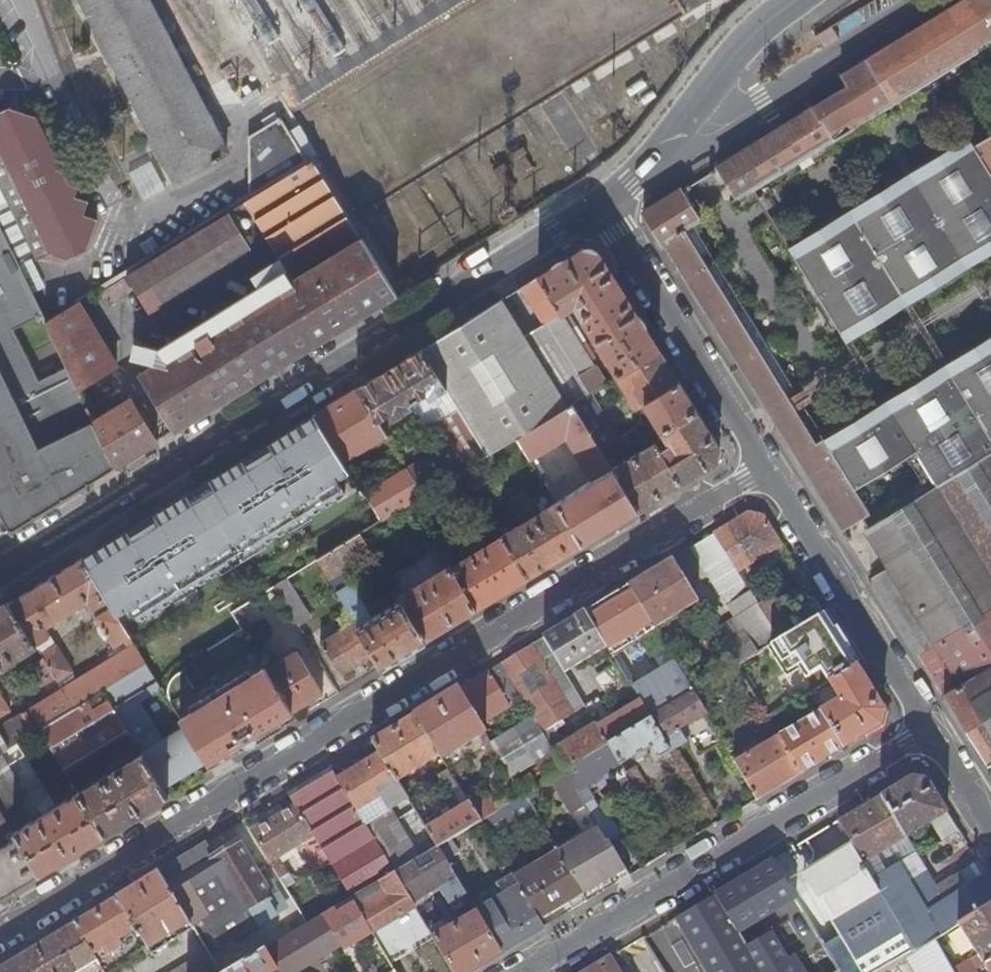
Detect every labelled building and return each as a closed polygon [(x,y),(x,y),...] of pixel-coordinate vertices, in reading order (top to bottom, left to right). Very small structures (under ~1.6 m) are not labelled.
[(229,153),(150,0),(83,0),(177,181),(229,153)] [(721,168),(741,200),(990,44),(990,0),(967,0),(842,77),(848,89),(721,168)] [(841,40),(835,27),(818,37),(825,50),(841,40)] [(38,262),(53,254),(71,261),(91,251),(100,220),(88,216),(93,203),(77,198),(84,184),(69,180),(76,167),(60,160),(40,117),(8,108),(1,113),(1,117),(0,117),(0,183),(38,262)] [(280,180),(312,162),(291,131),(286,135),(271,132),(265,126),(252,134),(280,180)] [(797,257),(846,335),(990,245),(990,136),(797,257)] [(148,159),(125,171),(141,201),(164,189),(148,159)] [(346,324),(397,294),(312,162),(280,180),(227,212),(228,214),(156,259),(126,277),(146,311),(251,249),(250,247),(266,236),(292,278),(140,372),(175,429),(346,324)] [(698,224),(678,194),(646,214),(768,410),(789,396),(796,391),(693,228),(698,224)] [(114,466),(94,423),(77,388),(66,365),(37,380),(11,327),(42,311),(0,225),(0,512),(10,531),(114,466)] [(617,375),(658,351),(596,252),(582,249),(538,276),(561,313),(574,305),(585,302),(589,308),(583,312),(582,319),(617,375)] [(129,290),(123,280),(101,293),(107,303),(129,290)] [(498,301),(421,349),(461,414),(486,455),(516,437),(563,408),(498,301)] [(115,365),(77,304),(48,322),(66,365),(77,388),(115,365)] [(461,414),(421,349),(357,388),(376,420),(389,412),(393,419),(411,407),(429,436),(441,428),(461,414)] [(719,448),(658,351),(617,375),(614,377),(626,395),(599,411),(588,393),(571,403),(600,450),(617,440),(608,426),(644,404),(677,457),(672,460),(661,443),(657,445),(655,441),(611,468),(636,510),(716,462),(719,448)] [(833,450),(809,412),(801,416),(779,429),(845,534),(860,524),(854,515),(865,508),(850,484),(909,449),(930,482),(866,520),(896,569),(875,582),(990,766),(990,351),(833,450)] [(588,393),(605,383),(594,365),(577,375),(588,393)] [(376,420),(357,388),(314,414),(343,461),(386,435),(376,420)] [(789,396),(768,410),(779,429),(801,416),(789,396)] [(114,466),(155,441),(131,400),(94,423),(114,466)] [(581,544),(636,510),(611,468),(600,450),(571,403),(563,408),(516,437),(531,462),(567,440),(592,480),(573,492),(565,478),(547,488),(556,502),(581,544)] [(127,529),(81,558),(107,601),(111,608),(115,615),(129,607),(137,621),(229,564),(225,557),(236,551),(248,544),(252,550),(344,493),(333,475),(346,467),(343,461),(314,414),(268,443),(269,444),(254,453),(258,459),(245,466),(241,459),(153,513),(155,515),(140,524),(144,529),(131,537),(127,529)] [(421,494),(486,455),(461,414),(441,428),(450,442),(406,469),(421,494)] [(394,449),(397,455),(412,445),(401,427),(386,436),(394,449)] [(257,449),(241,459),(245,466),(258,459),(254,453),(269,444),(268,443),(257,449)] [(379,520),(421,494),(406,469),(397,455),(394,449),(351,475),(379,520)] [(526,577),(581,544),(556,502),(540,512),(542,514),(518,528),(516,526),(501,535),(502,537),(526,577)] [(153,513),(127,529),(131,537),(144,529),(140,524),(155,515),(153,513)] [(747,513),(714,534),(738,572),(780,545),(762,516),(747,513)] [(370,553),(358,533),(315,559),(347,613),(372,654),(380,666),(423,640),(399,600),(369,618),(364,609),(368,606),(365,602),(361,605),(340,571),(370,553)] [(738,572),(714,534),(691,548),(734,619),(736,618),(743,630),(721,643),(735,666),(767,646),(779,639),(758,605),(738,572)] [(475,609),(526,577),(502,537),(455,565),(448,549),(441,553),(448,565),(475,609)] [(248,544),(236,551),(240,557),(252,550),(248,544)] [(236,551),(225,557),(229,564),(240,557),(236,551)] [(107,601),(81,558),(7,603),(35,646),(42,659),(54,678),(56,682),(71,672),(55,645),(53,646),(48,637),(49,636),(44,628),(86,602),(91,611),(107,601)] [(697,603),(672,560),(628,586),(654,629),(660,625),(663,630),(668,627),(665,622),(697,603)] [(475,609),(448,565),(433,574),(434,577),(413,589),(411,588),(397,597),(399,600),(423,640),(475,609)] [(303,609),(284,578),(273,585),(292,616),(303,609)] [(654,629),(628,586),(586,612),(607,647),(639,700),(650,718),(692,692),(682,675),(654,629)] [(822,613),(812,597),(785,613),(795,629),(822,613)] [(768,598),(758,605),(779,639),(789,633),(768,598)] [(7,603),(0,607),(0,667),(35,646),(7,603)] [(244,620),(237,607),(230,611),(238,624),(244,620)] [(115,615),(111,608),(95,618),(112,647),(129,637),(115,615)] [(607,647),(586,612),(543,638),(564,673),(607,647)] [(372,654),(347,613),(338,618),(343,627),(319,641),(339,674),(372,654)] [(246,748),(295,718),(292,711),(265,669),(239,627),(191,657),(194,661),(168,677),(164,693),(183,725),(205,762),(206,764),(221,754),(223,753),(232,748),(237,750),(245,749),(246,748)] [(789,633),(779,639),(767,646),(797,698),(807,692),(808,694),(828,682),(829,682),(821,668),(817,670),(791,631),(789,633)] [(564,673),(543,638),(501,664),(522,700),(532,716),(553,751),(562,746),(550,727),(584,706),(564,673)] [(102,690),(145,664),(133,644),(60,689),(62,691),(72,708),(102,690)] [(767,646),(735,666),(766,717),(797,698),(767,646)] [(293,652),(265,669),(292,711),(322,693),(297,652),(293,652)] [(829,682),(854,666),(846,653),(821,668),(829,682)] [(54,678),(42,659),(32,665),(43,684),(54,678)] [(138,700),(160,687),(145,663),(145,664),(102,690),(135,743),(141,753),(162,788),(196,767),(174,730),(160,739),(138,700)] [(522,700),(501,664),(488,672),(509,708),(522,700)] [(692,692),(710,681),(700,664),(682,675),(692,692)] [(818,710),(842,748),(880,725),(883,710),(856,666),(854,666),(829,682),(828,682),(835,693),(840,691),(843,696),(818,710)] [(594,674),(601,692),(619,684),(611,667),(594,674)] [(509,708),(488,672),(458,690),(479,726),(509,708)] [(135,743),(102,690),(72,708),(39,729),(71,781),(105,761),(99,751),(115,741),(121,751),(135,743)] [(479,726),(458,690),(415,716),(440,756),(442,759),(478,737),(493,763),(499,759),(489,743),(479,726)] [(0,728),(0,735),(8,748),(18,742),(39,729),(72,708),(62,691),(0,728)] [(721,740),(692,692),(650,718),(670,752),(690,740),(699,754),(721,740)] [(9,711),(0,696),(0,716),(9,711)] [(650,718),(639,700),(596,726),(607,744),(650,718)] [(777,735),(800,773),(842,748),(818,710),(777,735)] [(440,756),(415,716),(373,742),(379,753),(396,781),(409,774),(413,780),(431,769),(428,763),(440,756)] [(553,751),(532,716),(510,729),(531,763),(543,783),(549,780),(564,770),(553,751)] [(670,752),(650,718),(607,744),(619,765),(649,747),(657,759),(670,752)] [(196,767),(205,762),(183,725),(174,730),(196,767)] [(607,744),(596,726),(595,726),(562,746),(553,751),(564,770),(607,744)] [(531,763),(510,729),(489,743),(499,759),(509,776),(531,763)] [(734,761),(756,799),(800,773),(777,735),(734,761)] [(103,835),(77,792),(27,823),(17,808),(21,805),(23,795),(8,769),(27,757),(18,742),(8,748),(0,753),(0,810),(40,874),(103,835)] [(564,770),(576,790),(619,765),(607,744),(564,770)] [(103,835),(167,796),(162,788),(141,753),(77,792),(103,835)] [(225,757),(223,753),(221,754),(206,764),(208,768),(225,757)] [(396,781),(379,753),(337,779),(389,865),(400,859),(404,866),(412,862),(421,856),(391,808),(407,798),(396,781)] [(624,772),(637,794),(645,789),(632,767),(624,772)] [(337,779),(330,768),(287,794),(295,807),(329,863),(350,899),(379,882),(394,873),(389,865),(337,779)] [(459,788),(448,770),(437,777),(448,795),(459,788)] [(569,812),(584,803),(576,790),(564,770),(549,780),(569,812)] [(911,776),(880,795),(905,837),(906,838),(930,822),(943,842),(960,832),(927,780),(911,776)] [(470,796),(480,818),(496,810),(486,788),(470,796)] [(905,837),(880,795),(839,821),(853,844),(863,861),(905,837)] [(479,821),(488,835),(530,809),(522,796),(521,796),(479,821)] [(454,836),(479,821),(467,801),(424,827),(436,847),(454,836)] [(329,863),(295,807),(252,832),(281,880),(290,875),(283,863),(293,857),(290,851),(304,842),(320,868),(329,863)] [(40,874),(0,810),(0,898),(40,874)] [(610,878),(614,884),(627,876),(596,824),(554,851),(555,852),(580,896),(610,878)] [(462,849),(454,836),(436,847),(444,860),(462,849)] [(211,858),(203,845),(159,872),(192,926),(200,921),(217,947),(256,924),(257,926),(282,911),(239,841),(211,858)] [(853,844),(802,874),(840,936),(822,946),(838,971),(880,971),(916,951),(868,869),(863,861),(853,844)] [(404,866),(394,873),(414,907),(424,900),(427,897),(425,894),(437,887),(448,906),(461,899),(457,893),(463,890),(444,860),(436,847),(427,852),(433,862),(418,871),(412,862),(404,866)] [(433,862),(427,852),(421,856),(412,862),(418,871),(433,862)] [(565,903),(570,911),(584,902),(580,896),(555,852),(513,877),(538,920),(565,903)] [(771,861),(676,918),(707,971),(838,971),(822,946),(819,941),(786,960),(770,934),(746,947),(738,933),(766,916),(769,921),(777,918),(773,912),(794,899),(771,861)] [(986,874),(926,911),(897,862),(882,871),(877,864),(868,869),(916,951),(934,939),(958,924),(990,903),(990,882),(986,874)] [(192,926),(159,872),(116,898),(140,936),(149,952),(192,926)] [(414,907),(394,873),(379,882),(387,896),(379,901),(376,897),(372,900),(374,904),(359,913),(371,933),(414,907)] [(475,912),(500,953),(542,927),(538,920),(513,877),(511,874),(495,884),(503,896),(475,912)] [(140,936),(116,898),(74,924),(93,955),(102,950),(105,955),(122,946),(119,940),(132,932),(136,939),(140,936)] [(958,924),(988,971),(990,971),(990,903),(958,924)] [(308,925),(265,950),(277,970),(278,971),(300,971),(347,943),(349,946),(371,933),(359,913),(353,904),(337,913),(334,909),(308,925)] [(453,971),(468,971),(500,953),(475,912),(433,938),(453,971)] [(74,924),(0,969),(0,971),(79,971),(96,961),(93,955),(74,924)] [(951,968),(934,939),(916,951),(880,971),(953,971),(951,968)] [(230,971),(274,971),(277,970),(265,950),(230,971)] [(208,953),(176,971),(219,971),(208,953)] [(611,957),(586,971),(620,971),(611,957)] [(953,971),(973,971),(967,961),(951,968),(953,971)]
